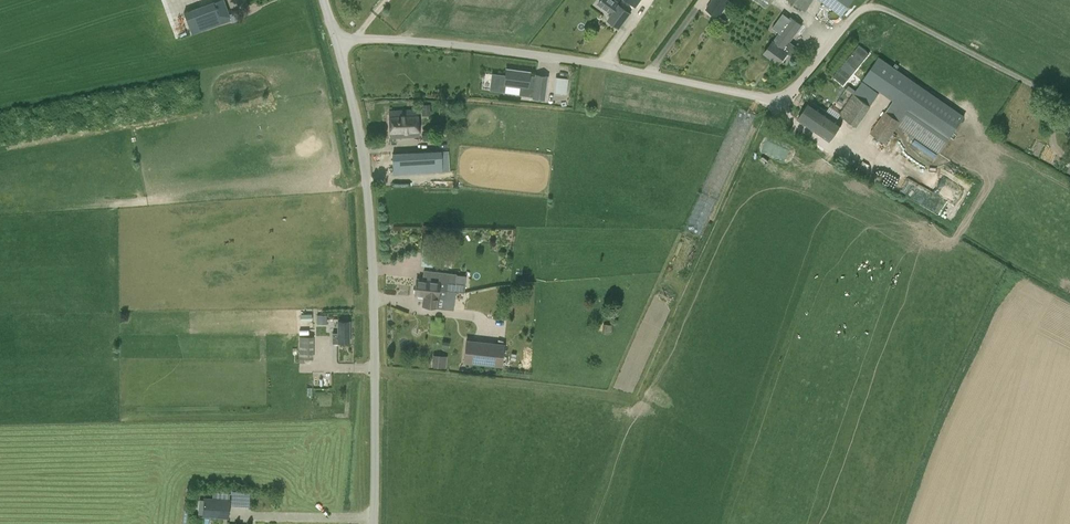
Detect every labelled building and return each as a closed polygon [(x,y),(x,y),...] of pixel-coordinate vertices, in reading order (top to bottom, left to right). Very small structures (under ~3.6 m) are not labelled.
[(192,34),(230,20),(222,0),(215,0),(184,12),(192,34)] [(631,11),(628,8),(631,3),(637,8),(642,0),(622,0),(608,18),(619,27),(631,11)] [(718,16),(729,0),(712,0),(707,8),(718,16)] [(766,8),(772,0),(754,0),(766,8)] [(805,10),(813,0),(792,0),(805,10)] [(841,15),(852,0),(821,0),(841,15)] [(764,52),(774,60),(773,61),(778,64),(787,52),(792,55),(798,47),(791,42),(798,31),(786,23),(772,41),(764,52)] [(869,52),(859,44),(833,76),(843,84),(869,52)] [(965,115),(879,56),(855,89),(848,85),(846,88),(851,92),(849,94),(852,96),(839,114),(856,126),(871,105),(880,91),(893,101),(886,111),(885,111),(870,133),(885,143),(898,125),(938,153),(965,115)] [(492,73),(490,89),(504,91),(505,84),(520,86),(519,93),(533,95),(532,97),(544,98),(547,76),(535,74),(535,76),(529,75),(530,71),(506,68),(505,75),(492,73)] [(555,91),(565,93),(567,79),(557,77),(555,91)] [(798,118),(830,140),(843,121),(810,99),(798,118)] [(417,108),(388,110),(390,137),(419,136),(417,108)] [(449,171),(448,151),(442,151),(442,150),(393,152),(393,165),(394,174),(425,172),(449,171)] [(424,270),(423,279),(416,278),(415,295),(423,296),(422,305),(445,307),(447,290),(465,292),(466,284),(454,282),(453,289),(447,288),(448,272),(424,270)] [(317,315),(317,324),(327,324),(327,315),(317,315)] [(331,332),(331,341),(349,341),(349,321),(337,321),(337,332),(331,332)] [(299,336),(299,359),(313,359),(313,336),(299,336)] [(463,362),(502,366),(505,343),(466,339),(463,362)] [(433,354),(432,366),(444,368),(445,355),(433,354)] [(228,516),(229,499),(204,497),(202,514),(228,516)]
